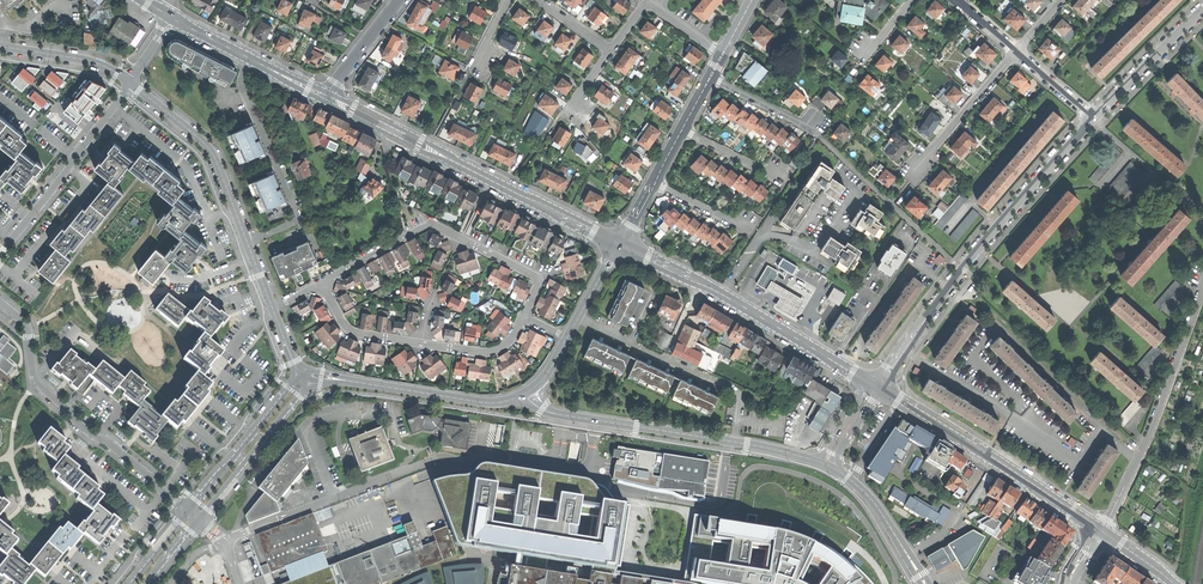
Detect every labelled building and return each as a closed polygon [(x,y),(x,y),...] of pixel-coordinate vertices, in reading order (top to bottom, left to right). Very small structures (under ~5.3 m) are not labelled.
[(4,3),(3,4),(8,10),(15,5),(17,6),(25,0),(2,0),(4,3)] [(106,0),(88,0),(89,3),(94,7),(97,10),(101,5),(106,0)] [(104,11),(109,3),(110,2),(107,0),(106,0),(101,5),(104,11)] [(193,1),(202,6),(202,7),(204,8),(209,11),(210,10),(212,11),(214,7),(215,7),(216,5),(215,5),(218,0),(193,0),(193,1)] [(277,10),(283,13),(287,15),(292,3),(291,3),(287,1),(286,1),(285,0),(283,0),(281,4),(280,4),(277,10)] [(329,4),(334,7),(340,10),(343,4),(346,6),(349,0),(331,0),(329,4)] [(356,5),(362,8),(363,6),(368,9),(370,5),(372,0),(358,0),(356,4),(356,5)] [(564,1),(570,5),(573,8),(575,9),(578,5),(581,0),(565,0),(564,1)] [(617,2),(613,7),(623,14),(627,9),(631,4),(626,0),(618,0),(617,2)] [(703,19),(712,9),(715,6),(716,4),(720,0),(702,0),(693,11),(703,19)] [(778,0),(772,0),(771,1),(767,6),(769,7),(765,12),(775,20),(786,7),(778,0)] [(843,7),(843,4),(864,8),(863,10),(874,19),(887,3),(883,0),(839,0),(838,6),(843,7)] [(1025,4),(1032,9),(1034,12),(1037,9),(1039,6),(1038,5),(1042,1),(1041,0),(1026,0),(1024,3),(1025,4)] [(1085,12),(1089,7),(1081,0),(1078,0),(1076,2),(1073,6),(1077,10),(1082,15),(1083,14),(1085,12)] [(1154,6),(1163,15),(1179,0),(1160,0),(1154,6)] [(431,5),(430,8),(431,9),(436,11),(440,4),(433,1),(431,5)] [(940,12),(943,8),(936,1),(932,6),(931,5),(929,8),(927,11),(929,13),(934,17),(936,19),(937,18),(941,13),(940,12)] [(413,13),(421,17),(427,7),(420,3),(418,2),(416,7),(413,13)] [(116,23),(109,3),(104,11),(105,16),(110,32),(112,33),(121,18),(119,17),(116,23)] [(369,10),(368,9),(363,6),(362,8),(356,5),(356,4),(355,3),(352,10),(366,16),(369,10)] [(840,20),(861,24),(862,15),(863,10),(864,8),(843,4),(843,7),(842,13),(840,20)] [(1029,12),(1032,9),(1025,4),(1023,6),(1029,12)] [(97,10),(93,15),(92,15),(93,19),(102,17),(105,16),(104,11),(101,5),(97,10)] [(582,8),(578,5),(575,9),(573,8),(572,10),(577,14),(582,8)] [(472,12),(469,18),(480,24),(483,18),(486,12),(480,9),(475,6),(472,12)] [(1154,6),(1145,15),(1144,14),(1143,15),(1141,17),(1142,18),(1133,27),(1142,36),(1163,15),(1154,6)] [(427,7),(421,17),(419,22),(423,25),(425,21),(431,9),(430,8),(427,7)] [(592,21),(598,25),(601,21),(605,24),(609,17),(595,7),(588,17),(592,21)] [(1012,26),(1017,30),(1021,24),(1025,20),(1011,7),(1006,12),(1009,14),(1006,17),(1004,19),(1009,23),(1011,25),(1012,26)] [(1096,13),(1089,7),(1085,12),(1088,14),(1092,18),(1096,13)] [(231,24),(236,13),(226,8),(220,19),(225,21),(231,24)] [(516,22),(522,26),(530,16),(524,11),(519,8),(513,17),(517,20),(516,22)] [(945,9),(943,8),(940,12),(941,13),(937,18),(941,20),(946,14),(943,11),(945,9)] [(318,23),(321,18),(314,14),(310,12),(305,10),(298,25),(303,27),(304,23),(310,26),(312,20),(314,21),(318,23)] [(242,30),(247,19),(236,13),(231,24),(236,27),(242,30)] [(419,22),(421,17),(413,13),(410,18),(407,24),(416,28),(419,22)] [(908,26),(916,33),(919,28),(920,30),(925,24),(915,16),(913,19),(910,22),(911,22),(908,26)] [(96,28),(104,26),(102,17),(93,19),(96,28)] [(112,33),(131,46),(132,44),(136,47),(146,32),(137,26),(130,22),(129,24),(121,18),(112,33)] [(539,28),(544,21),(540,18),(535,25),(539,28)] [(448,23),(444,20),(443,19),(439,28),(444,31),(448,23)] [(1061,20),(1057,24),(1053,29),(1062,37),(1064,35),(1067,38),(1074,30),(1066,23),(1065,23),(1061,20)] [(254,35),(254,36),(256,37),(259,38),(258,39),(260,40),(261,41),(262,42),(264,42),(265,42),(267,38),(270,39),(272,35),(269,33),(272,27),(261,21),(259,26),(254,35)] [(547,22),(544,21),(539,28),(537,31),(545,37),(546,37),(550,31),(549,31),(552,27),(553,27),(547,22)] [(641,32),(650,39),(654,34),(653,33),(656,28),(647,21),(645,24),(643,27),(644,27),(641,32)] [(425,26),(423,25),(419,22),(416,28),(422,32),(423,31),(425,27),(425,26)] [(248,32),(254,35),(259,26),(253,23),(248,32)] [(760,48),(770,37),(772,34),(762,26),(756,33),(755,34),(754,35),(753,36),(757,39),(753,43),(760,48)] [(1133,27),(1124,36),(1123,35),(1122,37),(1120,38),(1121,39),(1112,47),(1122,56),(1142,36),(1133,27)] [(346,33),(335,28),(333,33),(329,39),(336,42),(336,41),(341,43),(344,38),(346,33)] [(924,33),(920,30),(919,28),(916,33),(915,33),(921,37),(924,33)] [(456,43),(462,32),(459,30),(453,41),(456,43)] [(462,32),(456,43),(459,45),(467,49),(470,44),(473,38),(473,37),(469,35),(470,34),(468,33),(468,32),(467,32),(466,31),(465,33),(462,31),(462,32)] [(543,40),(545,37),(537,31),(535,34),(543,40)] [(512,49),(517,41),(518,39),(505,32),(502,37),(499,43),(512,50),(512,49)] [(85,44),(100,47),(97,36),(84,34),(85,44)] [(556,44),(562,48),(564,50),(568,44),(567,44),(571,39),(566,36),(562,34),(555,44),(556,44)] [(396,50),(399,45),(402,39),(401,38),(398,37),(393,35),(390,40),(387,45),(396,50)] [(281,49),(285,52),(288,46),(291,41),(287,39),(281,36),(278,42),(279,42),(276,47),(281,49)] [(895,49),(900,54),(909,44),(903,39),(903,40),(899,36),(896,39),(896,40),(893,43),(892,45),(896,48),(895,49)] [(774,41),(770,37),(760,48),(764,52),(774,41)] [(1045,54),(1051,59),(1060,49),(1045,37),(1041,41),(1043,43),(1039,49),(1045,54)] [(171,58),(173,57),(184,62),(183,64),(183,66),(184,67),(185,68),(187,67),(188,64),(211,76),(209,78),(209,80),(210,81),(212,81),(213,81),(215,78),(226,83),(227,81),(231,83),(237,72),(234,70),(234,68),(223,62),(222,64),(220,63),(218,62),(219,60),(197,49),(195,51),(193,50),(191,48),(192,46),(189,45),(184,42),(181,40),(177,40),(174,40),(171,41),(169,43),(167,46),(167,50),(167,53),(168,55),(171,58)] [(973,51),(987,64),(992,59),(996,54),(992,50),(990,48),(984,43),(979,49),(976,47),(973,51)] [(394,55),(396,50),(387,45),(385,51),(382,56),(391,61),(394,55)] [(464,54),(467,49),(459,45),(456,50),(464,54)] [(689,51),(685,56),(689,60),(695,64),(699,58),(703,53),(693,46),(689,51)] [(622,57),(632,64),(639,55),(629,47),(625,52),(622,57)] [(1112,47),(1103,56),(1102,56),(1101,57),(1100,58),(1100,59),(1091,68),(1100,77),(1122,56),(1112,47)] [(574,60),(575,61),(584,67),(585,68),(589,62),(593,56),(585,49),(583,48),(574,60)] [(318,53),(313,50),(309,58),(307,61),(309,62),(317,66),(319,61),(321,62),(324,56),(318,53)] [(831,59),(841,67),(845,62),(847,59),(845,58),(843,56),(844,55),(838,51),(831,59)] [(739,61),(736,68),(745,74),(755,61),(744,52),(740,59),(739,61)] [(432,62),(438,66),(439,64),(442,59),(442,58),(436,55),(433,61),(432,62)] [(876,65),(883,71),(891,62),(883,55),(881,58),(879,60),(879,61),(876,65)] [(632,64),(622,57),(619,61),(615,67),(626,74),(632,64)] [(452,58),(450,62),(460,68),(464,70),(467,65),(452,58)] [(503,70),(514,76),(520,65),(509,59),(506,64),(503,70)] [(445,61),(442,65),(442,66),(440,69),(439,72),(454,80),(457,74),(460,68),(450,62),(445,60),(445,61)] [(987,64),(980,60),(978,63),(984,68),(987,64)] [(584,67),(575,61),(572,64),(581,70),(584,67)] [(756,61),(755,61),(745,74),(742,76),(745,79),(745,80),(747,81),(754,86),(761,78),(765,73),(767,71),(756,61)] [(961,76),(972,84),(974,81),(977,79),(976,78),(979,74),(980,74),(975,70),(970,65),(961,76)] [(28,67),(26,70),(34,76),(40,69),(28,67)] [(24,68),(19,74),(29,83),(31,84),(33,81),(33,82),(36,78),(34,76),(26,70),(24,68)] [(364,77),(374,82),(379,74),(379,73),(374,70),(373,71),(368,68),(366,72),(364,77)] [(637,71),(634,69),(628,76),(632,79),(635,74),(637,71)] [(675,70),(670,77),(683,86),(688,80),(691,76),(682,70),(682,71),(679,69),(677,71),(675,70)] [(64,81),(64,80),(55,74),(52,71),(46,77),(47,78),(58,87),(59,87),(64,81)] [(638,71),(637,71),(635,74),(643,79),(645,76),(638,71)] [(55,74),(64,80),(69,73),(57,72),(55,74)] [(1025,82),(1026,82),(1027,80),(1024,78),(1022,76),(1021,76),(1017,73),(1010,80),(1020,89),(1023,91),(1028,85),(1025,82)] [(29,83),(19,74),(12,82),(22,91),(29,83)] [(859,85),(874,97),(878,92),(875,90),(880,85),(867,74),(864,79),(860,83),(859,85)] [(1177,94),(1178,93),(1185,101),(1194,92),(1176,74),(1167,82),(1175,90),(1174,91),(1175,92),(1177,94)] [(361,81),(358,86),(369,92),(374,82),(364,77),(361,81)] [(672,85),(668,90),(676,96),(680,90),(683,86),(670,77),(667,81),(672,85)] [(56,89),(58,87),(47,78),(45,81),(56,89)] [(507,95),(511,87),(512,85),(499,78),(496,84),(493,89),(506,96),(507,95)] [(562,78),(556,87),(566,94),(569,90),(572,86),(567,82),(568,82),(562,78)] [(82,89),(81,91),(96,102),(98,104),(102,100),(99,98),(106,88),(90,80),(89,81),(86,79),(80,87),(82,89)] [(57,90),(56,89),(45,81),(44,80),(39,86),(52,96),(57,90)] [(1030,86),(1026,82),(1025,82),(1028,85),(1023,91),(1020,89),(1019,90),(1023,94),(1030,86)] [(464,96),(466,97),(474,101),(475,102),(482,89),(476,85),(471,83),(468,88),(467,91),(464,96)] [(610,99),(613,95),(614,94),(602,85),(598,90),(594,95),(607,104),(610,99)] [(950,99),(955,104),(958,100),(963,94),(954,86),(950,91),(950,90),(945,95),(950,99)] [(96,102),(81,91),(78,88),(73,95),(75,98),(73,101),(87,112),(90,115),(93,111),(90,109),(96,102)] [(794,102),(798,106),(805,98),(801,95),(801,94),(796,90),(788,100),(790,102),(793,104),(794,102)] [(35,91),(30,98),(36,102),(42,107),(42,108),(48,101),(35,91)] [(829,107),(830,108),(834,104),(836,106),(839,102),(836,100),(838,98),(833,94),(832,94),(828,91),(822,99),(826,103),(825,104),(828,106),(829,107)] [(1196,112),(1202,119),(1202,101),(1197,95),(1194,92),(1185,101),(1193,109),(1192,109),(1193,111),(1195,112),(1196,112)] [(945,105),(950,99),(945,95),(943,94),(938,99),(945,105)] [(283,107),(288,110),(294,98),(289,96),(283,107)] [(414,116),(416,112),(421,102),(409,96),(402,110),(408,114),(414,116)] [(66,109),(73,101),(68,98),(62,105),(66,109)] [(298,117),(303,119),(310,106),(301,102),(294,98),(288,110),(293,119),(298,117)] [(843,102),(838,98),(836,100),(839,102),(836,106),(834,104),(830,108),(835,112),(843,102)] [(996,113),(1000,109),(1003,106),(1003,105),(998,101),(997,102),(993,98),(990,102),(987,106),(996,113)] [(722,99),(718,103),(712,110),(708,114),(708,115),(709,115),(715,120),(719,116),(720,117),(722,115),(730,106),(722,99)] [(650,108),(665,119),(669,113),(673,109),(661,100),(660,102),(657,100),(650,108)] [(87,112),(73,101),(66,109),(80,120),(84,116),(87,112)] [(39,111),(42,107),(36,102),(33,106),(39,111)] [(727,117),(731,120),(740,110),(735,106),(732,103),(730,106),(722,115),(725,118),(727,117)] [(992,118),(995,120),(999,116),(996,113),(987,106),(983,110),(980,113),(984,117),(989,122),(990,120),(992,118)] [(921,116),(925,121),(929,114),(928,114),(930,111),(927,107),(921,116)] [(737,122),(741,125),(750,115),(745,111),(742,108),(740,110),(731,120),(736,124),(737,122)] [(78,123),(80,120),(66,109),(64,112),(78,123)] [(314,119),(327,126),(332,115),(325,112),(319,109),(314,119)] [(536,110),(525,132),(540,139),(550,117),(536,110)] [(1046,120),(1044,121),(1044,120),(1043,122),(1041,123),(1042,124),(1034,133),(1044,142),(1063,120),(1053,111),(1047,118),(1046,120)] [(87,112),(84,116),(90,121),(93,117),(90,115),(87,112)] [(929,114),(925,121),(935,128),(938,123),(940,120),(936,116),(937,116),(931,112),(929,114)] [(747,127),(751,130),(760,120),(755,116),(752,113),(750,115),(741,125),(745,129),(747,127)] [(338,133),(344,136),(349,126),(350,124),(341,119),(332,115),(327,126),(326,127),(332,130),(331,131),(333,132),(333,131),(336,132),(335,133),(337,134),(338,133)] [(8,122),(0,116),(0,133),(8,122)] [(592,128),(602,135),(610,125),(604,121),(603,120),(603,121),(599,118),(598,118),(596,122),(592,128)] [(756,131),(761,135),(770,125),(765,121),(762,118),(760,120),(751,130),(754,133),(756,131)] [(1185,166),(1174,156),(1174,155),(1172,153),(1171,152),(1170,153),(1146,132),(1147,132),(1145,130),(1144,129),(1143,129),(1131,119),(1123,129),(1177,175),(1185,166)] [(925,121),(922,125),(919,128),(918,129),(919,130),(924,133),(925,133),(929,136),(932,131),(935,128),(925,121)] [(16,158),(21,151),(28,143),(21,137),(23,135),(22,133),(17,129),(8,122),(0,133),(0,141),(3,143),(1,145),(16,158)] [(459,140),(465,129),(456,124),(454,123),(449,134),(453,136),(459,140)] [(647,123),(641,131),(654,140),(656,137),(660,132),(650,125),(650,126),(647,123)] [(766,136),(771,140),(780,130),(775,126),(772,123),(770,125),(761,135),(764,138),(766,136)] [(833,134),(843,142),(847,137),(849,133),(851,132),(845,127),(845,128),(841,124),(837,128),(836,130),(833,134)] [(240,164),(265,153),(259,140),(257,141),(256,140),(255,138),(258,137),(252,125),(227,136),(232,146),(235,145),(236,147),(238,146),(239,148),(237,149),(238,151),(235,152),(240,164)] [(352,143),(356,145),(362,133),(355,129),(349,126),(344,136),(343,139),(352,143)] [(554,141),(562,145),(563,146),(571,133),(566,130),(560,126),(558,130),(556,133),(555,136),(552,140),(554,141)] [(776,141),(781,145),(789,135),(785,131),(782,128),(780,130),(771,140),(774,143),(776,141)] [(475,133),(465,129),(459,140),(465,142),(470,145),(476,134),(475,133)] [(638,142),(648,149),(651,145),(654,140),(641,131),(637,137),(636,138),(639,141),(638,142)] [(321,143),(320,140),(316,132),(309,136),(314,146),(321,143)] [(327,135),(324,132),(323,133),(320,140),(321,143),(322,145),(327,147),(329,142),(325,140),(327,135)] [(888,140),(890,142),(893,145),(902,152),(906,148),(909,145),(905,141),(895,132),(888,140)] [(958,140),(967,148),(974,140),(969,135),(968,136),(964,132),(962,135),(958,140)] [(358,150),(369,156),(376,143),(377,140),(368,136),(362,133),(356,145),(355,146),(359,148),(358,150)] [(788,150),(790,151),(799,140),(795,136),(791,133),(789,135),(781,145),(787,151),(788,150)] [(1027,142),(1026,143),(1025,143),(1024,144),(1023,146),(1015,155),(1025,164),(1044,142),(1034,133),(1028,140),(1027,142)] [(586,147),(588,145),(589,142),(588,142),(584,137),(582,139),(581,138),(578,141),(578,140),(577,142),(586,147)] [(498,139),(495,144),(505,149),(507,143),(498,139)] [(955,152),(960,156),(967,148),(958,140),(955,143),(951,147),(956,151),(955,152)] [(977,143),(974,140),(967,148),(969,149),(972,145),(973,147),(977,143)] [(589,142),(588,145),(594,152),(596,154),(599,151),(590,141),(589,142)] [(581,155),(582,154),(586,147),(577,142),(573,151),(576,152),(581,155)] [(888,151),(893,145),(890,142),(884,148),(888,151)] [(128,167),(130,168),(135,162),(122,151),(120,150),(121,148),(115,143),(108,151),(110,153),(106,158),(104,160),(101,163),(100,162),(94,168),(110,180),(108,182),(115,187),(122,179),(120,177),(128,167)] [(499,160),(505,149),(495,144),(494,143),(488,154),(492,156),(499,160)] [(338,147),(334,145),(328,158),(332,159),(338,147)] [(582,154),(586,159),(594,152),(588,145),(586,147),(582,154)] [(902,152),(893,145),(888,151),(886,153),(891,157),(892,156),(896,160),(899,156),(902,152)] [(1089,179),(1095,184),(1121,154),(1115,148),(1089,179)] [(505,149),(499,160),(504,162),(510,165),(515,154),(505,149)] [(7,168),(0,176),(7,181),(8,180),(23,192),(28,186),(26,184),(32,178),(35,174),(36,175),(43,167),(37,162),(36,163),(21,151),(16,158),(17,159),(9,169),(7,168)] [(594,152),(587,158),(591,162),(598,157),(594,152)] [(147,178),(154,184),(166,168),(158,162),(151,156),(149,158),(142,153),(135,162),(130,168),(145,180),(147,178)] [(624,163),(634,171),(637,166),(638,167),(641,164),(643,162),(631,153),(624,163)] [(699,173),(699,172),(709,162),(701,155),(697,160),(691,166),(699,173)] [(1015,155),(1007,165),(1006,165),(1005,166),(1004,168),(1003,169),(1003,170),(1002,171),(996,177),(1006,186),(1025,164),(1015,155)] [(310,174),(307,166),(309,165),(305,156),(300,159),(301,161),(296,163),(291,165),(294,173),(295,172),(298,179),(310,174)] [(403,179),(408,181),(416,165),(411,163),(412,161),(406,159),(403,157),(395,172),(400,175),(404,177),(403,179)] [(790,163),(796,167),(801,161),(795,157),(790,163)] [(357,170),(361,172),(363,169),(366,163),(362,160),(357,170)] [(706,173),(710,176),(719,167),(714,162),(711,160),(709,162),(699,172),(704,176),(706,173)] [(829,195),(836,199),(845,186),(830,176),(834,170),(833,169),(821,161),(817,167),(815,166),(807,179),(808,180),(805,184),(819,193),(821,190),(829,195)] [(1111,197),(1137,167),(1131,161),(1104,192),(1111,197)] [(715,177),(720,181),(729,172),(724,167),(721,165),(719,167),(710,176),(713,179),(715,177)] [(419,184),(424,187),(432,171),(427,169),(423,167),(422,168),(417,166),(410,182),(414,184),(415,182),(419,184)] [(876,174),(879,171),(876,169),(873,166),(868,172),(874,177),(876,174)] [(1143,173),(1137,167),(1111,197),(1117,203),(1143,173)] [(158,191),(174,204),(178,197),(186,188),(179,183),(181,180),(180,180),(175,176),(166,168),(154,184),(160,189),(158,191)] [(544,183),(550,185),(555,174),(548,171),(545,169),(539,180),(544,183)] [(884,183),(888,186),(889,185),(895,178),(891,175),(892,174),(889,172),(886,169),(884,172),(880,176),(877,179),(883,184),(884,183)] [(725,182),(730,186),(739,177),(734,173),(731,170),(729,172),(720,181),(723,184),(725,182)] [(948,183),(951,179),(952,178),(947,173),(946,174),(942,170),(939,174),(936,178),(945,186),(948,183)] [(436,190),(435,192),(439,195),(447,179),(443,177),(443,175),(439,173),(434,171),(427,186),(431,188),(436,190)] [(356,182),(361,185),(368,178),(361,172),(356,182)] [(261,212),(286,200),(280,188),(278,189),(277,189),(276,187),(279,186),(273,173),(249,184),(254,195),(256,194),(257,195),(259,194),(261,197),(258,198),(258,200),(256,201),(261,212)] [(554,188),(561,191),(563,185),(565,186),(567,182),(566,181),(566,180),(555,174),(550,185),(554,188)] [(613,185),(625,193),(629,188),(633,183),(621,174),(619,176),(614,183),(613,185)] [(736,188),(740,191),(749,182),(744,177),(741,174),(739,177),(730,186),(734,190),(736,188)] [(996,177),(987,187),(986,189),(984,190),(985,190),(984,192),(983,193),(977,200),(987,209),(1006,186),(996,177)] [(450,200),(455,202),(462,187),(458,184),(459,183),(455,181),(450,178),(442,194),(447,196),(451,198),(450,200)] [(938,194),(941,190),(945,186),(936,178),(932,182),(929,186),(933,189),(932,190),(938,194)] [(364,187),(367,191),(373,197),(383,187),(380,184),(378,182),(379,181),(377,179),(375,181),(373,179),(370,182),(369,181),(364,187)] [(745,192),(749,196),(758,186),(753,182),(750,179),(749,182),(740,191),(743,194),(745,192)] [(124,194),(115,187),(108,182),(108,183),(106,185),(104,188),(99,194),(91,203),(106,216),(124,194)] [(1126,212),(1133,217),(1134,216),(1159,187),(1153,182),(1126,212)] [(758,200),(759,201),(768,192),(764,188),(760,184),(758,186),(749,196),(756,202),(758,200)] [(807,210),(819,193),(805,184),(791,205),(790,204),(784,213),(785,214),(780,222),(789,228),(790,226),(794,229),(804,214),(806,215),(807,213),(809,211),(807,210)] [(362,195),(367,191),(364,187),(362,186),(357,191),(362,195)] [(470,210),(470,209),(473,203),(478,195),(473,192),(469,190),(468,192),(463,190),(455,205),(460,208),(461,206),(465,208),(470,210)] [(1049,212),(1059,221),(1078,199),(1069,191),(1068,190),(1059,200),(1058,201),(1056,203),(1057,203),(1049,212)] [(588,205),(598,210),(604,198),(590,191),(589,193),(586,191),(581,201),(585,203),(588,205)] [(935,224),(941,229),(967,199),(961,194),(950,206),(949,207),(944,213),(939,219),(935,224)] [(905,206),(920,219),(925,214),(922,212),(927,207),(919,200),(914,196),(905,206)] [(166,226),(181,238),(186,232),(184,230),(189,224),(192,220),(194,221),(201,212),(194,207),(193,209),(178,197),(174,204),(175,204),(166,215),(165,214),(158,222),(164,227),(166,226)] [(486,217),(485,219),(494,224),(497,217),(502,208),(497,205),(498,204),(496,203),(489,199),(484,209),(481,215),(486,217)] [(938,207),(944,213),(949,207),(941,201),(937,206),(938,207)] [(97,227),(106,216),(91,203),(85,210),(83,208),(76,217),(71,223),(86,236),(91,229),(92,230),(96,226),(97,227)] [(470,209),(477,212),(480,206),(473,203),(470,209)] [(872,237),(876,239),(885,226),(877,221),(883,212),(870,204),(864,212),(860,209),(855,216),(850,224),(857,229),(859,230),(860,229),(864,231),(863,233),(871,238),(872,237)] [(503,206),(502,208),(497,217),(500,219),(505,209),(504,208),(504,207),(503,206)] [(932,214),(939,219),(944,213),(938,207),(932,214)] [(664,220),(671,227),(681,215),(674,208),(669,213),(663,220),(664,220)] [(512,230),(514,225),(520,214),(513,211),(510,210),(510,211),(505,209),(500,219),(497,225),(507,229),(507,227),(512,230)] [(950,237),(956,242),(979,215),(980,214),(973,209),(950,237)] [(1179,209),(1170,219),(1170,218),(1168,220),(1167,221),(1168,222),(1160,231),(1170,239),(1189,218),(1179,209)] [(1040,243),(1059,221),(1049,212),(1040,222),(1038,223),(1037,225),(1038,225),(1030,234),(1040,243)] [(454,223),(456,217),(446,213),(443,218),(454,223)] [(681,228),(682,230),(691,220),(687,216),(683,213),(681,215),(671,227),(677,232),(681,228)] [(514,225),(518,226),(523,216),(524,215),(522,214),(521,215),(520,214),(514,225)] [(532,221),(530,220),(523,216),(518,226),(515,231),(520,234),(519,236),(528,240),(531,234),(536,224),(531,222),(532,221)] [(689,231),(692,235),(701,225),(697,221),(693,218),(691,220),(682,230),(687,234),(689,231)] [(666,233),(671,227),(664,220),(659,226),(661,229),(666,233)] [(77,247),(86,236),(71,223),(65,230),(63,228),(57,235),(51,243),(56,248),(66,255),(71,249),(72,249),(75,245),(77,247)] [(699,236),(702,240),(711,230),(707,226),(703,223),(701,225),(692,235),(697,239),(699,236)] [(536,224),(531,234),(534,236),(539,227),(540,225),(538,224),(538,225),(536,224)] [(548,242),(553,232),(547,229),(544,228),(543,229),(539,227),(534,236),(531,242),(542,248),(543,247),(545,248),(548,242)] [(708,241),(712,244),(721,235),(716,231),(713,228),(711,230),(702,240),(706,243),(708,241)] [(658,241),(666,233),(661,229),(660,230),(654,237),(658,241)] [(1160,231),(1151,241),(1150,240),(1149,241),(1148,243),(1148,244),(1140,253),(1150,261),(1170,239),(1160,231)] [(172,248),(165,256),(171,261),(172,260),(187,272),(192,266),(191,264),(195,259),(199,254),(201,255),(207,247),(201,242),(200,243),(186,232),(181,238),(182,239),(173,249),(172,248)] [(437,247),(438,249),(450,245),(449,241),(442,243),(441,241),(442,239),(441,238),(440,238),(439,234),(435,236),(428,232),(424,241),(437,247)] [(548,242),(552,244),(557,234),(557,233),(554,232),(553,232),(548,242)] [(712,245),(721,254),(733,241),(727,236),(723,233),(721,235),(712,244),(712,245)] [(560,236),(557,234),(552,244),(549,250),(558,254),(566,239),(560,236)] [(1040,243),(1030,234),(1020,245),(1010,257),(1020,265),(1040,243)] [(833,263),(847,272),(861,251),(849,243),(847,242),(845,246),(830,236),(822,249),(828,254),(836,259),(833,263)] [(425,257),(415,238),(411,240),(408,242),(418,261),(425,257)] [(521,240),(516,244),(521,250),(526,246),(521,240)] [(273,256),(282,279),(292,274),(307,268),(318,263),(308,241),(273,256)] [(410,254),(404,244),(400,246),(406,256),(410,254)] [(880,268),(889,275),(895,267),(896,267),(906,253),(893,244),(888,250),(887,250),(880,259),(882,260),(877,267),(880,268)] [(432,264),(441,268),(445,261),(448,260),(447,257),(447,256),(448,255),(445,254),(445,251),(452,249),(450,245),(438,249),(439,250),(432,264)] [(410,264),(406,256),(400,246),(396,248),(393,250),(403,269),(410,264)] [(565,251),(567,256),(577,253),(575,247),(565,251)] [(72,260),(66,255),(56,248),(51,255),(48,259),(45,263),(44,263),(39,270),(54,282),(72,260)] [(145,276),(152,282),(153,283),(161,273),(165,269),(171,261),(165,256),(156,249),(138,271),(145,276)] [(470,271),(480,268),(475,253),(469,255),(468,250),(466,251),(464,252),(470,271)] [(459,275),(470,271),(464,252),(461,253),(459,253),(460,258),(455,259),(459,275)] [(396,263),(390,253),(386,255),(392,265),(396,263)] [(562,267),(563,270),(581,264),(577,253),(567,256),(566,257),(568,262),(561,264),(562,267)] [(1140,253),(1132,262),(1131,262),(1130,263),(1128,265),(1129,265),(1120,275),(1130,284),(1150,261),(1140,253)] [(945,259),(939,254),(935,258),(940,263),(945,259)] [(396,273),(392,265),(386,255),(383,257),(379,259),(389,277),(396,273)] [(798,266),(783,257),(779,265),(793,273),(796,268),(798,266)] [(381,270),(375,260),(371,262),(377,272),(381,270)] [(373,274),(377,272),(371,262),(368,264),(373,274)] [(572,278),(584,274),(581,264),(563,270),(563,271),(564,274),(570,272),(572,278)] [(488,279),(498,284),(507,268),(504,266),(502,265),(499,270),(494,268),(488,279)] [(761,289),(765,292),(766,289),(771,281),(773,282),(778,274),(776,273),(777,271),(768,265),(756,284),(760,286),(759,288),(761,289)] [(375,285),(365,266),(361,268),(357,270),(367,289),(375,285)] [(508,289),(514,278),(508,275),(511,270),(509,269),(507,268),(498,284),(508,289)] [(432,272),(422,271),(420,286),(419,287),(427,298),(430,295),(426,289),(427,287),(428,288),(430,288),(430,285),(433,283),(431,281),(432,272)] [(348,290),(361,282),(356,273),(350,277),(347,276),(346,279),(345,280),(343,281),(345,283),(344,285),(336,283),(335,287),(348,291),(348,290)] [(437,294),(439,299),(451,294),(451,293),(458,280),(449,275),(445,282),(442,283),(443,286),(442,288),(443,289),(444,290),(445,292),(437,294)] [(148,287),(152,282),(145,276),(141,281),(148,287)] [(903,291),(897,299),(908,307),(924,285),(913,277),(907,285),(906,285),(904,287),(902,290),(903,291)] [(553,285),(550,291),(555,294),(562,297),(567,287),(550,278),(549,280),(548,282),(553,285)] [(517,295),(525,300),(529,292),(525,290),(529,284),(524,281),(519,279),(519,280),(510,297),(515,299),(517,295)] [(608,316),(612,318),(614,314),(612,313),(617,302),(619,303),(622,296),(621,295),(626,284),(627,285),(629,281),(625,279),(608,316)] [(1033,300),(1024,292),(1024,291),(1023,290),(1021,288),(1021,289),(1011,280),(1002,290),(1024,310),(1033,300)] [(1154,305),(1160,310),(1182,286),(1175,280),(1154,305)] [(614,314),(612,318),(627,325),(630,319),(631,316),(639,301),(640,298),(644,288),(629,281),(627,285),(626,284),(621,295),(622,296),(619,303),(617,302),(612,313),(614,314)] [(804,300),(773,282),(771,281),(766,289),(780,297),(775,306),(794,317),(804,300)] [(418,288),(402,286),(401,296),(409,297),(411,300),(413,298),(416,298),(416,297),(416,295),(418,294),(423,300),(427,298),(419,287),(418,288)] [(347,292),(348,291),(335,287),(334,292),(341,294),(341,296),(339,297),(340,299),(341,300),(339,303),(342,303),(347,311),(355,306),(347,292)] [(827,299),(839,306),(846,294),(834,287),(827,299)] [(539,299),(538,301),(555,309),(560,299),(554,296),(555,294),(550,291),(546,299),(541,296),(539,299)] [(452,296),(451,294),(439,299),(440,303),(448,300),(448,302),(448,303),(447,304),(450,306),(451,309),(454,308),(461,312),(465,303),(452,296)] [(178,328),(185,319),(189,312),(183,307),(180,305),(178,303),(175,300),(169,296),(168,295),(155,310),(178,328)] [(664,314),(674,319),(680,307),(682,305),(680,299),(677,300),(675,300),(675,299),(674,298),(673,298),(672,298),(666,295),(658,312),(664,315),(664,314)] [(311,310),(313,310),(317,298),(312,296),(310,304),(309,304),(307,301),(306,302),(305,303),(301,301),(301,305),(294,309),(299,318),(311,310)] [(1141,316),(1132,308),(1132,307),(1130,306),(1129,305),(1119,297),(1110,306),(1132,326),(1141,316)] [(315,311),(322,324),(331,319),(327,312),(328,309),(325,308),(323,306),(322,307),(321,307),(319,307),(321,299),(317,298),(313,310),(315,311)] [(205,332),(203,334),(210,339),(211,337),(222,324),(223,325),(228,319),(220,312),(219,314),(214,310),(213,309),(208,305),(209,304),(203,299),(201,301),(191,314),(189,312),(185,319),(193,326),(194,324),(205,332)] [(887,313),(881,321),(891,329),(908,307),(897,299),(891,307),(890,307),(888,309),(886,312),(887,313)] [(1055,319),(1046,311),(1046,310),(1044,309),(1043,308),(1033,300),(1024,310),(1047,329),(1055,319)] [(539,313),(550,319),(555,309),(538,301),(537,303),(536,305),(542,308),(539,313)] [(707,323),(708,321),(715,309),(710,306),(703,302),(696,315),(700,317),(699,318),(707,323)] [(419,307),(409,305),(407,321),(406,321),(413,332),(417,330),(412,324),(414,322),(415,322),(417,322),(417,319),(420,317),(418,315),(419,307)] [(971,305),(968,309),(973,314),(977,309),(971,305)] [(354,308),(345,313),(347,317),(357,312),(354,308)] [(364,308),(361,328),(365,329),(369,330),(372,315),(373,309),(364,308)] [(490,317),(493,320),(508,332),(510,330),(511,328),(506,324),(510,319),(501,311),(500,312),(497,309),(490,317)] [(722,329),(725,331),(732,319),(724,315),(715,309),(708,321),(711,323),(710,325),(720,332),(722,329)] [(379,320),(378,325),(377,331),(381,332),(386,332),(389,312),(380,310),(379,320)] [(431,332),(434,336),(445,328),(444,327),(446,311),(436,310),(435,318),(432,320),(434,322),(434,325),(435,325),(436,325),(437,327),(431,332)] [(835,334),(842,339),(846,333),(847,334),(852,327),(851,326),(855,320),(842,312),(829,331),(835,334)] [(977,322),(966,314),(961,323),(960,323),(959,322),(957,325),(955,328),(956,329),(950,337),(961,344),(977,322)] [(1163,336),(1153,327),(1154,326),(1152,325),(1151,324),(1150,324),(1141,316),(1132,326),(1154,345),(1155,345),(1163,336)] [(404,323),(389,320),(388,330),(396,332),(398,334),(400,332),(403,333),(403,331),(403,330),(405,328),(410,335),(413,332),(406,321),(404,323)] [(507,333),(508,332),(493,320),(487,328),(489,330),(495,336),(496,336),(500,331),(505,335),(507,333)] [(865,344),(875,351),(891,329),(881,321),(875,330),(874,329),(872,331),(870,334),(871,335),(865,344)] [(733,337),(740,341),(747,328),(741,325),(737,322),(730,334),(732,335),(730,337),(732,338),(733,337)] [(315,333),(322,341),(337,327),(334,324),(330,327),(328,325),(327,323),(315,333)] [(693,348),(701,333),(705,327),(700,324),(699,326),(698,330),(685,324),(677,341),(693,348)] [(469,340),(475,341),(476,334),(480,335),(482,326),(472,325),(472,327),(466,327),(464,339),(469,340)] [(322,341),(329,349),(340,338),(339,337),(336,334),(340,331),(337,327),(322,341)] [(705,336),(709,330),(705,327),(701,333),(705,336)] [(446,329),(445,328),(434,336),(436,339),(443,335),(444,336),(444,337),(444,338),(447,339),(448,342),(451,340),(459,341),(461,331),(446,329)] [(740,341),(759,352),(762,348),(767,340),(757,334),(747,328),(740,341)] [(521,334),(521,336),(537,344),(542,335),(531,329),(528,335),(522,332),(521,334)] [(492,340),(495,336),(489,330),(485,334),(492,340)] [(666,350),(672,336),(661,331),(655,345),(666,350)] [(198,371),(197,372),(203,377),(210,369),(209,368),(213,363),(217,358),(218,359),(224,352),(209,340),(210,339),(203,334),(197,342),(198,343),(190,354),(188,353),(183,359),(198,371)] [(7,375),(14,366),(8,360),(16,350),(7,342),(9,340),(6,337),(4,335),(0,340),(0,369),(7,375)] [(521,349),(532,354),(537,344),(521,336),(519,338),(518,340),(524,343),(521,349)] [(990,345),(1010,365),(1018,355),(1011,348),(1012,347),(1009,345),(1006,342),(1006,343),(999,336),(990,345)] [(945,366),(961,344),(950,337),(945,344),(944,343),(941,347),(940,349),(941,350),(934,359),(945,366)] [(337,355),(346,359),(354,340),(350,338),(348,343),(345,342),(343,341),(337,355)] [(619,369),(623,371),(630,355),(620,351),(617,349),(602,342),(599,341),(593,338),(585,353),(589,355),(589,357),(600,362),(601,360),(608,364),(607,365),(619,370),(619,369)] [(346,359),(355,363),(361,348),(358,347),(356,346),(358,342),(354,340),(346,359)] [(758,360),(774,370),(782,356),(777,353),(774,351),(772,349),(771,350),(766,347),(769,342),(767,340),(762,348),(764,349),(758,360)] [(703,353),(693,348),(677,341),(672,354),(697,365),(703,353)] [(364,361),(374,363),(377,343),(372,342),(372,347),(369,346),(366,346),(364,361)] [(729,358),(733,350),(715,342),(712,349),(729,358)] [(384,364),(386,349),(383,349),(381,348),(382,343),(377,343),(374,363),(384,364)] [(1133,369),(1140,375),(1161,351),(1155,345),(1154,345),(1133,369)] [(740,350),(736,348),(730,358),(734,360),(740,350)] [(391,358),(398,366),(414,354),(411,350),(407,353),(405,351),(404,349),(391,358)] [(89,376),(90,377),(95,370),(87,364),(86,365),(75,357),(77,355),(70,350),(58,365),(57,364),(52,370),(60,377),(61,375),(65,378),(67,380),(69,382),(72,384),(70,385),(75,389),(77,390),(89,376)] [(505,352),(503,353),(514,369),(517,373),(526,367),(516,353),(511,356),(507,351),(505,352)] [(1121,371),(1112,362),(1110,360),(1109,359),(1109,360),(1099,351),(1090,361),(1112,381),(1121,371)] [(438,372),(446,367),(437,354),(435,356),(433,357),(430,353),(426,356),(438,372)] [(498,365),(505,375),(514,369),(503,353),(502,355),(499,356),(503,361),(498,365)] [(521,353),(519,354),(525,363),(529,361),(521,353)] [(621,374),(623,371),(619,369),(619,370),(607,365),(608,364),(601,360),(600,362),(589,357),(589,355),(585,353),(584,357),(621,374)] [(413,361),(417,358),(414,354),(398,366),(403,374),(416,365),(414,363),(413,361)] [(786,369),(794,356),(789,354),(778,374),(782,377),(786,369)] [(1010,365),(1029,383),(1038,374),(1030,367),(1031,366),(1028,363),(1026,361),(1025,362),(1018,355),(1010,365)] [(430,379),(438,372),(426,356),(422,359),(425,363),(423,364),(421,366),(430,379)] [(454,373),(465,375),(468,357),(465,357),(463,356),(462,362),(456,361),(454,373)] [(805,362),(794,356),(786,369),(810,383),(813,379),(818,370),(805,362)] [(469,376),(479,377),(482,359),(480,358),(477,358),(476,364),(470,364),(469,376)] [(484,359),(482,359),(479,377),(490,379),(492,367),(486,366),(487,359),(484,359)] [(663,389),(667,391),(674,376),(668,373),(665,371),(650,364),(647,363),(637,359),(630,374),(634,376),(633,377),(644,382),(645,381),(652,384),(651,386),(663,391),(663,389)] [(117,388),(118,387),(124,379),(103,361),(95,370),(90,377),(101,385),(112,395),(117,388)] [(915,367),(912,372),(918,376),(921,371),(915,367)] [(1143,390),(1133,382),(1134,381),(1132,380),(1131,379),(1121,371),(1112,381),(1134,400),(1135,400),(1143,390)] [(129,400),(138,407),(143,401),(150,392),(143,387),(145,384),(130,372),(129,374),(124,379),(118,387),(125,392),(123,395),(129,400)] [(187,390),(182,396),(197,408),(209,393),(207,391),(210,388),(212,385),(203,377),(197,372),(185,388),(187,390)] [(665,395),(667,391),(663,389),(663,391),(651,386),(652,384),(645,381),(644,382),(633,377),(634,376),(630,374),(628,378),(665,395)] [(1029,383),(1048,402),(1057,393),(1049,386),(1050,385),(1048,382),(1045,380),(1044,380),(1038,374),(1029,383)] [(707,410),(711,412),(719,396),(709,392),(706,390),(690,383),(687,382),(681,379),(674,395),(678,396),(677,398),(689,403),(689,401),(696,405),(696,406),(707,411),(707,410)] [(817,399),(815,402),(821,405),(830,389),(821,384),(813,379),(810,383),(805,392),(817,399)] [(929,379),(922,389),(945,403),(952,392),(942,387),(943,386),(942,385),(939,383),(939,384),(937,383),(929,379)] [(821,405),(821,406),(830,411),(831,412),(841,396),(830,389),(821,405)] [(954,394),(952,392),(945,403),(969,417),(975,407),(969,403),(966,401),(966,399),(965,398),(963,397),(962,398),(954,394)] [(1048,402),(1068,421),(1073,416),(1077,412),(1069,405),(1070,404),(1067,401),(1064,398),(1063,399),(1057,393),(1048,402)] [(710,415),(711,412),(707,410),(707,411),(696,406),(696,405),(689,401),(689,403),(677,398),(678,396),(674,395),(673,398),(710,415)] [(174,401),(162,416),(168,421),(177,429),(180,425),(181,423),(182,422),(185,424),(197,408),(182,396),(176,403),(174,401)] [(1116,420),(1123,426),(1141,405),(1135,400),(1134,400),(1116,420)] [(144,437),(152,444),(158,437),(156,436),(168,421),(162,416),(161,417),(150,409),(151,407),(143,401),(138,407),(139,408),(127,423),(134,428),(135,427),(140,430),(141,431),(145,435),(144,437)] [(821,406),(821,405),(815,402),(807,416),(812,420),(821,406)] [(830,411),(821,406),(812,420),(809,426),(818,432),(830,411)] [(985,412),(975,407),(969,417),(992,431),(993,429),(999,421),(992,417),(988,415),(989,413),(987,412),(986,411),(985,412)] [(421,415),(407,421),(412,434),(422,430),(438,433),(439,428),(443,428),(441,441),(445,447),(466,450),(471,424),(457,421),(421,415)] [(902,420),(896,429),(910,438),(913,440),(912,442),(926,450),(927,451),(926,454),(928,455),(937,442),(936,441),(935,443),(931,441),(933,439),(911,426),(902,420)] [(349,440),(361,473),(394,460),(389,448),(391,447),(390,443),(388,444),(381,427),(367,433),(366,430),(364,430),(363,431),(364,434),(349,440)] [(867,469),(871,471),(883,479),(896,459),(910,438),(896,429),(894,427),(880,449),(867,469)] [(43,451),(58,464),(64,456),(70,448),(63,443),(65,441),(63,438),(59,435),(50,428),(38,443),(45,449),(43,451)] [(1076,440),(1071,437),(1068,443),(1072,446),(1076,440)] [(913,440),(910,438),(896,459),(902,463),(912,442),(913,440)] [(245,516),(249,524),(280,512),(278,512),(275,504),(292,483),(308,464),(298,439),(258,488),(264,492),(245,516)] [(945,465),(953,452),(943,445),(937,442),(928,455),(926,459),(945,471),(948,467),(945,465)] [(1094,464),(1092,466),(1103,473),(1118,451),(1110,446),(1108,444),(1102,452),(1101,452),(1100,453),(1099,455),(1097,456),(1097,457),(1098,458),(1094,464)] [(693,494),(704,496),(705,487),(704,487),(705,485),(706,485),(707,478),(706,473),(705,471),(709,470),(710,461),(687,457),(663,453),(659,477),(638,473),(639,470),(653,472),(657,453),(618,446),(617,450),(614,450),(613,457),(619,458),(619,461),(616,460),(614,465),(630,468),(629,472),(614,470),(613,479),(651,488),(652,479),(659,480),(658,489),(689,490),(688,497),(693,498),(693,494)] [(337,447),(332,448),(335,457),(340,455),(337,447)] [(960,456),(953,452),(945,465),(948,467),(949,467),(950,465),(959,470),(966,459),(960,456)] [(57,479),(72,491),(84,476),(77,470),(79,468),(74,464),(71,462),(64,456),(58,464),(52,471),(59,476),(57,479)] [(439,479),(432,482),(454,540),(457,544),(461,546),(514,554),(547,560),(615,571),(615,566),(620,567),(630,505),(620,504),(618,503),(616,501),(614,500),(606,490),(605,488),(603,486),(601,485),(599,485),(594,484),(585,483),(585,481),(588,481),(586,480),(584,479),(582,479),(487,464),(480,465),(479,465),(477,466),(476,467),(474,470),(473,471),(472,473),(469,474),(467,475),(465,476),(463,476),(456,476),(451,477),(447,478),(442,478),(439,479)] [(1077,489),(1087,496),(1103,473),(1092,466),(1087,475),(1086,474),(1085,475),(1085,474),(1084,477),(1082,479),(1082,480),(1083,481),(1077,489)] [(963,477),(968,480),(973,473),(968,470),(963,477)] [(883,479),(871,471),(868,476),(880,484),(883,479)] [(974,508),(993,478),(986,473),(982,479),(982,480),(967,504),(974,508)] [(77,499),(92,511),(97,505),(104,496),(97,490),(99,488),(95,485),(91,482),(90,480),(84,476),(72,491),(79,496),(77,499)] [(952,495),(958,499),(965,488),(957,483),(958,481),(955,479),(952,477),(945,487),(954,493),(952,495)] [(987,494),(998,501),(1007,487),(1001,483),(996,480),(987,494)] [(926,517),(942,527),(952,511),(943,506),(938,514),(928,508),(929,507),(926,505),(925,506),(923,505),(924,504),(920,502),(920,503),(918,502),(919,501),(917,500),(915,499),(915,500),(913,499),(914,498),(910,496),(910,497),(908,496),(909,495),(905,493),(905,494),(903,493),(903,492),(900,490),(900,491),(898,490),(898,488),(895,486),(892,491),(893,491),(890,496),(905,505),(904,506),(925,519),(926,517)] [(996,504),(995,505),(999,508),(1003,503),(1010,508),(1016,500),(1019,495),(1014,491),(1007,487),(998,501),(996,504)] [(9,504),(3,499),(2,500),(0,499),(0,515),(9,504)] [(987,516),(988,517),(995,505),(996,504),(989,500),(985,508),(982,506),(979,511),(987,516)] [(1020,515),(1028,522),(1038,508),(1032,504),(1026,500),(1017,513),(1020,515)] [(331,507),(333,511),(347,505),(346,501),(331,507)] [(1161,502),(1155,509),(1161,514),(1167,506),(1161,502)] [(83,521),(76,530),(83,535),(84,533),(99,545),(104,539),(102,538),(107,533),(108,531),(111,527),(112,529),(116,524),(119,520),(113,515),(112,517),(97,505),(92,511),(93,512),(85,522),(83,521)] [(999,508),(995,505),(988,517),(995,521),(996,520),(1002,510),(999,508)] [(329,507),(313,513),(317,523),(333,516),(329,507)] [(1039,530),(1040,529),(1049,517),(1044,513),(1038,508),(1028,522),(1039,530)] [(968,516),(971,519),(978,515),(976,511),(968,516)] [(268,564),(271,573),(284,567),(323,553),(327,551),(317,523),(313,513),(257,534),(268,564)] [(871,583),(869,581),(866,578),(864,575),(862,574),(857,569),(863,563),(855,556),(850,563),(849,562),(846,560),(843,557),(840,555),(837,553),(834,551),(829,548),(827,547),(821,544),(818,542),(815,541),(812,539),(809,538),(805,536),(801,535),(798,534),(794,532),(790,531),(787,530),(783,529),(779,528),(775,528),(771,527),(693,515),(683,578),(683,581),(683,582),(682,583),(806,583),(801,581),(809,564),(825,572),(819,583),(872,583),(871,583)] [(992,536),(995,537),(1004,525),(1001,523),(996,520),(995,521),(988,517),(987,516),(978,522),(987,528),(985,531),(992,536)] [(1054,539),(1052,541),(1062,548),(1072,533),(1054,520),(1049,517),(1040,529),(1048,535),(1049,535),(1054,539)] [(1159,527),(1161,520),(1156,518),(1153,524),(1159,527)] [(1012,522),(1008,520),(1004,525),(995,537),(999,540),(1012,522)] [(6,555),(11,549),(18,540),(11,535),(13,532),(4,524),(0,521),(0,550),(6,555)] [(337,563),(345,583),(380,583),(458,554),(447,526),(432,532),(436,541),(423,546),(413,521),(403,525),(407,536),(337,563)] [(60,528),(48,542),(63,555),(67,550),(68,548),(70,550),(74,546),(77,542),(83,535),(76,530),(68,523),(62,530),(60,528)] [(962,571),(967,568),(985,537),(973,530),(947,545),(948,546),(943,548),(942,548),(927,557),(927,558),(929,557),(934,567),(937,568),(939,569),(949,563),(950,564),(956,560),(962,571)] [(970,573),(977,578),(997,544),(1011,552),(1013,548),(999,540),(995,537),(992,536),(970,573)] [(1027,547),(1031,550),(1038,542),(1033,538),(1027,547)] [(1035,561),(1048,569),(1049,568),(1054,559),(1055,558),(1057,556),(1062,548),(1052,541),(1050,540),(1048,543),(1047,543),(1035,561)] [(48,542),(30,564),(36,569),(45,576),(50,570),(54,565),(58,560),(63,555),(48,542)] [(36,569),(30,564),(29,566),(18,557),(20,556),(11,549),(6,555),(8,556),(0,566),(0,575),(2,576),(3,575),(7,578),(13,583),(24,583),(36,569)] [(284,567),(290,581),(328,566),(323,553),(284,567)] [(514,554),(513,565),(545,571),(547,560),(514,554)] [(1118,581),(1127,568),(1118,563),(1109,557),(1094,582),(1097,583),(1109,583),(1113,578),(1118,581)] [(1035,561),(1030,558),(1019,577),(1016,574),(1012,580),(1019,583),(1045,583),(1048,579),(1043,576),(1048,569),(1035,561)] [(337,563),(328,566),(336,583),(345,583),(337,563)] [(260,566),(264,575),(271,573),(268,564),(260,566)] [(651,581),(642,580),(621,577),(612,575),(591,572),(589,571),(588,577),(574,576),(545,571),(513,565),(509,564),(507,574),(499,572),(498,577),(497,577),(496,583),(668,583),(651,581)] [(483,565),(474,565),(466,565),(458,566),(451,567),(444,569),(447,583),(482,583),(483,565)] [(328,566),(290,581),(282,583),(336,583),(328,566)] [(1143,579),(1136,574),(1127,568),(1118,581),(1116,583),(1140,583),(1143,579)] [(428,573),(421,575),(415,578),(407,582),(403,583),(431,583),(428,573)]
